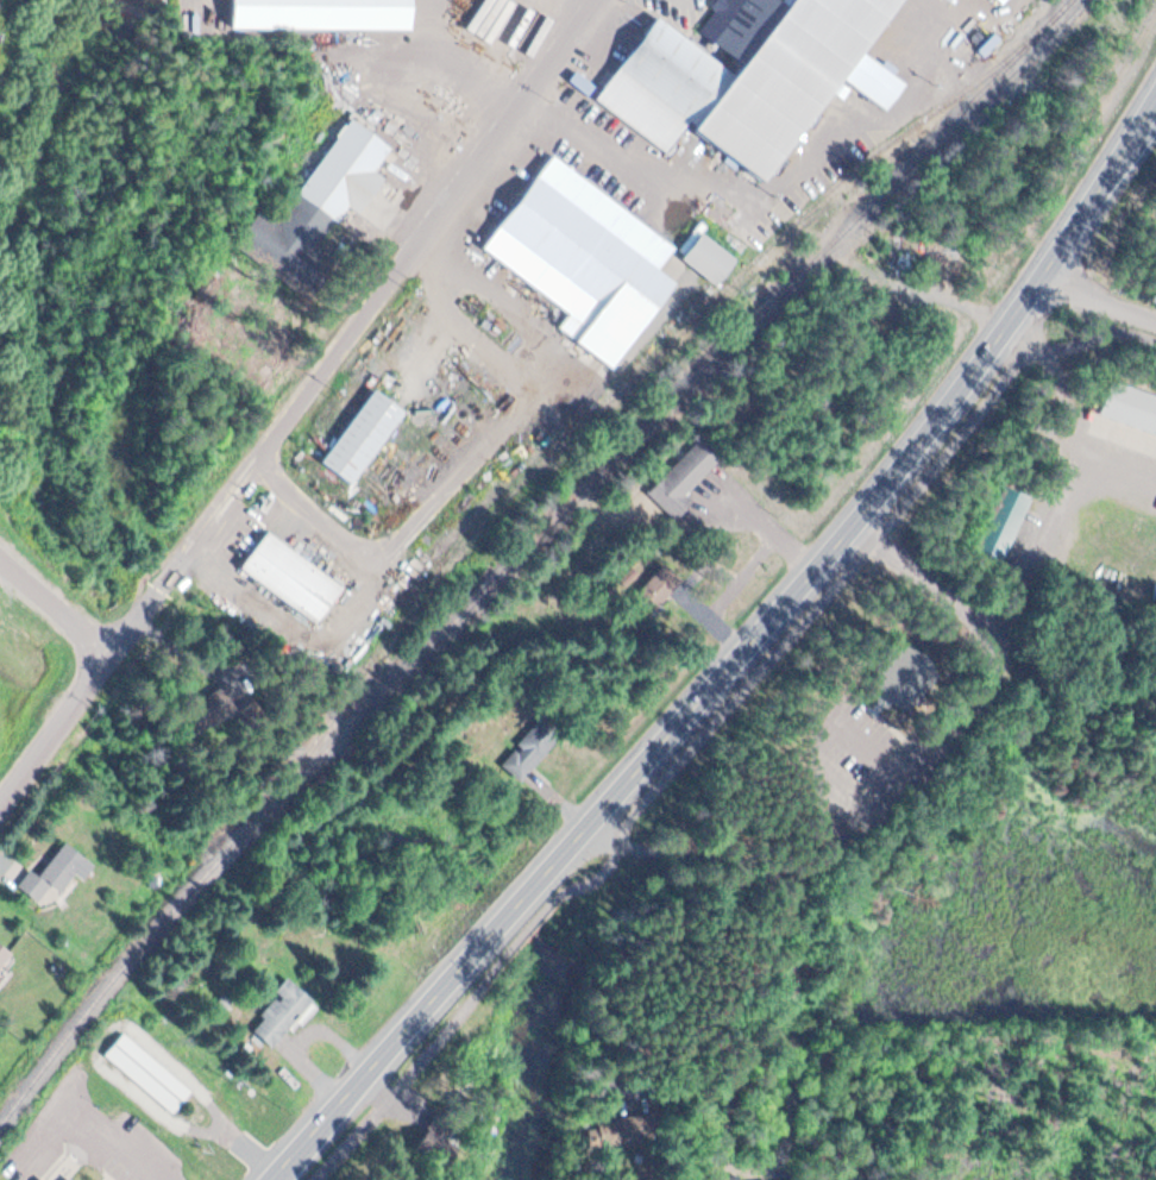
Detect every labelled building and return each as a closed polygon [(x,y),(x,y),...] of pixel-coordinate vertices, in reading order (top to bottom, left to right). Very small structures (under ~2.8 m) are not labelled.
[(416,0),(234,0),(234,30),(416,30),(416,0)] [(747,7),(722,4),(717,34),(705,50),(659,16),(596,101),(669,155),(691,125),(770,184),(836,94),(870,99),(888,112),(904,90),(905,81),(867,53),(906,1),(906,0),(748,0),(747,7)] [(384,230),(402,200),(373,182),(395,146),(349,118),(301,196),(342,222),(349,209),(384,230)] [(677,246),(553,156),(485,251),(572,315),(566,323),(583,335),(603,307),(641,335),(678,284),(660,271),(677,246)] [(737,262),(704,235),(684,259),(717,286),(737,262)] [(323,464),(356,486),(407,410),(375,388),(323,464)] [(715,465),(695,445),(647,493),(676,522),(696,502),(687,493),(715,465)] [(991,551),(1008,557),(1029,496),(1003,487),(992,517),(1002,521),(991,551)] [(345,585),(267,532),(241,571),(319,624),(345,585)] [(655,610),(673,586),(656,573),(637,596),(655,610)] [(499,762),(517,782),(561,740),(543,721),(499,762)] [(42,878),(32,871),(20,888),(41,903),(53,887),(63,895),(88,860),(67,844),(42,878)] [(15,956),(0,943),(0,974),(15,956)] [(251,1028),(277,1051),(318,1003),(291,981),(251,1028)] [(125,1032),(105,1056),(175,1114),(195,1091),(125,1032)]
